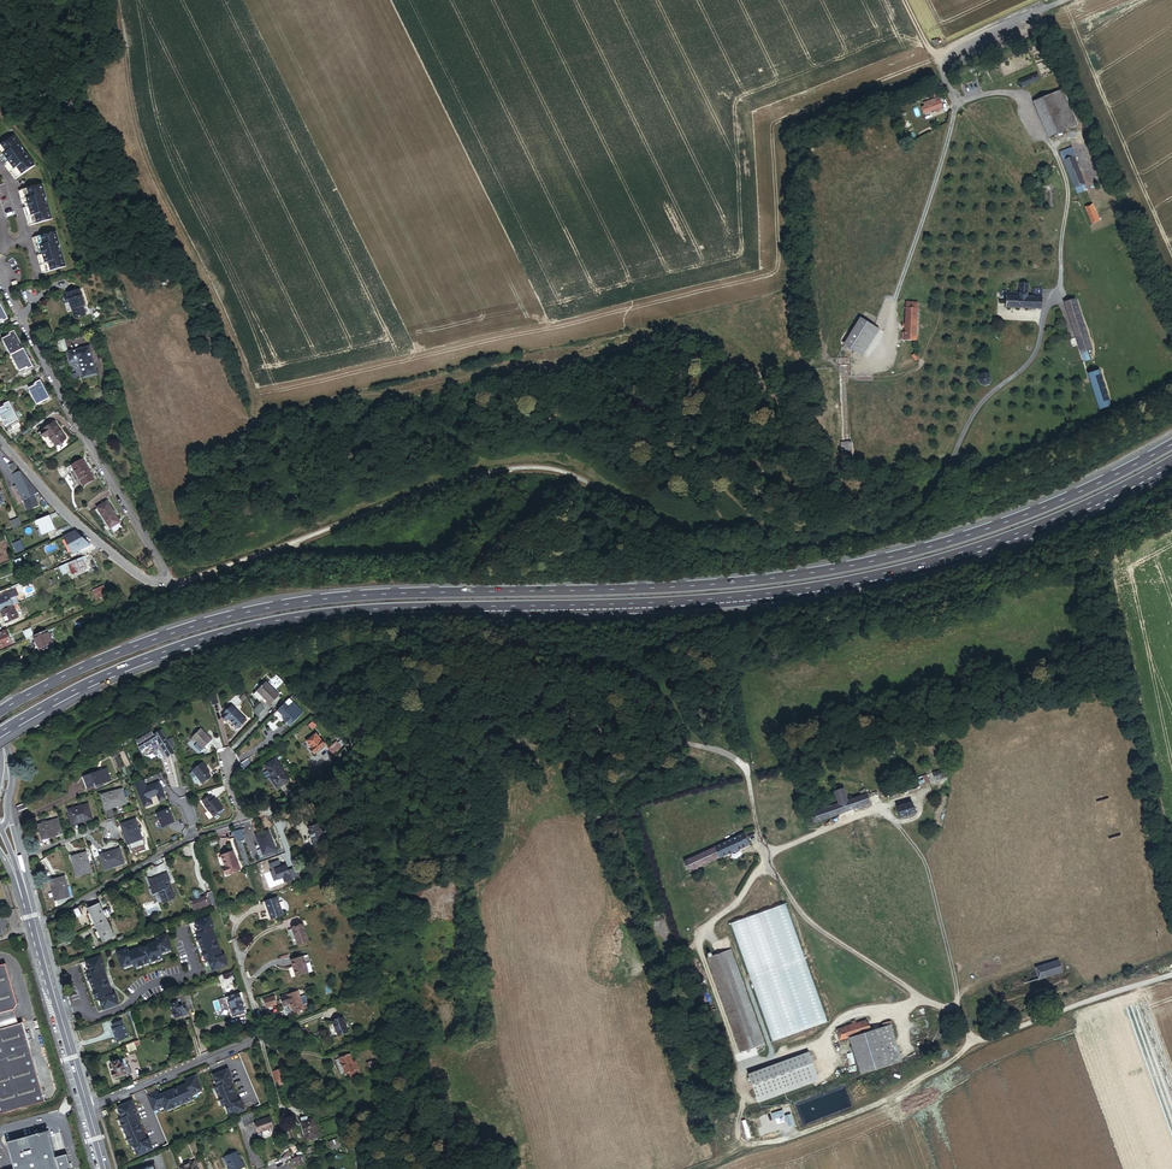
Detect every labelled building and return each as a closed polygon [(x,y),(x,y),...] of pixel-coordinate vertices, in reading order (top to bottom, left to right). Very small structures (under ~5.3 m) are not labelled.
[(1033,40),(1035,45),(1045,41),(1043,36),(1033,40)] [(1039,69),(1026,74),(1028,77),(1033,75),(1038,73),(1040,79),(1043,78),(1039,69)] [(1022,87),(1035,81),(1033,75),(1028,77),(1020,81),(1022,87)] [(1059,91),(1039,99),(1054,135),(1073,126),(1059,91)] [(1054,135),(1039,99),(1035,101),(1049,136),(1054,135)] [(940,100),(926,105),(929,112),(942,107),(940,100)] [(0,149),(0,159),(3,163),(6,161),(8,165),(5,167),(16,182),(35,169),(15,138),(0,149)] [(1061,152),(1064,161),(1073,157),(1076,156),(1072,147),(1061,152)] [(1073,157),(1064,161),(1077,193),(1083,190),(1082,186),(1084,185),(1073,157)] [(7,217),(17,214),(5,184),(0,186),(0,199),(7,217)] [(43,187),(20,193),(23,207),(27,206),(28,210),(24,211),(29,228),(52,222),(43,187)] [(1093,204),(1086,207),(1093,224),(1100,221),(1093,204)] [(55,235),(32,241),(36,255),(40,254),(41,258),(37,259),(42,276),(65,270),(55,235)] [(1028,285),(1014,285),(1014,294),(1002,294),(1002,300),(1007,300),(1006,309),(1042,309),(1042,298),(1035,298),(1028,298),(1028,285)] [(80,298),(66,300),(67,303),(65,303),(63,303),(61,305),(60,307),(61,309),(62,310),(64,311),(68,310),(70,327),(79,325),(78,316),(82,316),(80,298)] [(2,319),(3,320),(9,317),(0,300),(0,320),(2,319)] [(920,303),(909,302),(907,333),(905,333),(904,341),(917,342),(920,303)] [(881,331),(863,320),(848,345),(866,356),(881,331)] [(15,329),(9,332),(10,334),(3,337),(20,370),(27,366),(28,368),(34,365),(15,329)] [(60,348),(52,350),(55,362),(63,360),(60,348)] [(86,355),(64,358),(66,367),(74,366),(77,385),(90,382),(86,355)] [(1099,371),(1088,374),(1099,410),(1110,407),(1099,371)] [(990,382),(990,380),(990,379),(989,377),(988,376),(987,375),(986,375),(984,375),(983,375),(981,375),(980,376),(979,377),(979,379),(978,380),(978,381),(979,383),(980,384),(981,385),(982,386),(983,386),(985,386),(986,386),(987,385),(988,384),(989,383),(990,382)] [(36,385),(30,388),(38,403),(51,397),(42,379),(35,383),(36,385)] [(0,406),(1,408),(0,408),(0,422),(2,427),(15,421),(7,402),(0,406)] [(53,419),(40,429),(43,434),(45,433),(54,444),(65,436),(53,419)] [(851,442),(841,442),(842,457),(852,457),(851,442)] [(81,456),(65,464),(69,471),(73,469),(80,482),(92,475),(81,456)] [(23,500),(28,510),(38,505),(34,495),(37,494),(13,464),(8,466),(16,486),(18,490),(23,500)] [(105,500),(96,507),(108,526),(118,520),(105,500)] [(48,515),(36,520),(41,534),(54,529),(48,515)] [(21,526),(18,518),(10,521),(13,529),(21,526)] [(68,533),(62,537),(72,553),(83,547),(87,550),(91,546),(89,545),(84,541),(81,538),(77,535),(73,531),(68,533)] [(81,558),(58,567),(62,576),(67,574),(68,576),(86,569),(84,563),(81,558)] [(102,587),(91,592),(95,599),(105,595),(102,587)] [(15,590),(7,594),(12,606),(13,606),(18,604),(15,598),(18,597),(15,590)] [(12,606),(7,594),(0,597),(0,611),(12,606)] [(0,611),(0,612),(5,624),(18,618),(13,606),(12,606),(0,611)] [(23,633),(26,639),(33,636),(31,630),(23,633)] [(46,630),(33,636),(36,641),(30,644),(32,649),(38,647),(41,652),(53,647),(46,630)] [(0,634),(0,649),(12,644),(6,631),(0,634)] [(265,682),(252,695),(258,702),(261,699),(268,706),(279,695),(265,682)] [(215,694),(209,696),(211,703),(217,701),(215,694)] [(289,699),(277,711),(284,718),(282,720),(289,727),(303,712),(289,699)] [(247,720),(232,706),(224,714),(229,720),(238,729),(247,720)] [(201,729),(192,737),(204,749),(212,741),(201,729)] [(138,745),(141,750),(157,741),(167,757),(175,752),(160,730),(153,734),(151,730),(136,739),(139,744),(138,745)] [(325,745),(316,734),(307,742),(312,748),(310,749),(314,754),(325,745)] [(335,741),(326,748),(332,755),(345,744),(342,740),(337,744),(335,741)] [(118,762),(114,752),(109,755),(108,755),(109,757),(111,756),(112,758),(114,757),(116,763),(118,762)] [(289,781),(275,759),(265,765),(272,776),(270,777),(277,789),(289,781)] [(200,764),(189,772),(199,786),(208,779),(206,775),(207,774),(200,764)] [(945,767),(933,772),(936,781),(949,776),(945,767)] [(83,777),(87,789),(90,788),(90,789),(94,787),(95,789),(103,786),(102,784),(110,781),(106,770),(83,777)] [(927,774),(918,777),(920,785),(929,782),(927,774)] [(147,785),(144,778),(134,783),(144,807),(154,803),(151,798),(153,796),(157,795),(159,800),(167,798),(159,780),(147,785)] [(838,802),(812,811),(815,821),(872,802),(868,792),(848,799),(844,787),(834,790),(838,802)] [(120,789),(100,794),(104,808),(111,807),(111,805),(123,802),(120,789)] [(208,795),(200,802),(212,817),(216,814),(222,809),(213,798),(211,799),(208,795)] [(28,807),(26,802),(16,806),(18,811),(28,807)] [(913,802),(898,807),(901,817),(916,813),(917,811),(917,807),(914,808),(913,802)] [(88,804),(68,809),(72,823),(79,822),(79,820),(91,817),(88,804)] [(175,822),(169,807),(156,813),(163,827),(175,822)] [(56,818),(36,823),(40,838),(48,836),(47,834),(59,831),(56,818)] [(136,818),(120,823),(127,844),(130,844),(131,848),(144,844),(142,839),(143,839),(136,818)] [(338,820),(333,822),(339,839),(344,837),(338,820)] [(327,832),(323,833),(322,830),(321,826),(319,827),(318,824),(310,827),(312,833),(311,833),(312,837),(314,836),(316,844),(323,841),(324,840),(329,838),(327,832)] [(242,829),(233,832),(235,838),(236,838),(237,841),(245,839),(242,829)] [(744,832),(683,860),(689,872),(701,867),(701,866),(736,849),(737,850),(750,844),(744,832)] [(395,852),(401,853),(403,843),(397,842),(395,852)] [(119,851),(100,857),(103,871),(111,869),(111,867),(123,864),(119,851)] [(231,852),(219,856),(223,867),(221,867),(224,876),(238,870),(231,852)] [(85,854),(71,858),(73,865),(74,865),(78,878),(91,874),(85,854)] [(166,882),(163,873),(148,879),(151,887),(150,889),(151,892),(153,893),(158,892),(162,903),(175,898),(170,884),(166,885),(165,883),(166,882)] [(63,878),(48,882),(50,889),(51,888),(54,901),(68,897),(63,878)] [(201,898),(196,900),(191,901),(194,912),(210,906),(210,905),(212,904),(213,907),(218,906),(213,892),(207,893),(207,894),(208,896),(206,896),(201,898)] [(277,898),(265,902),(268,913),(270,913),(272,920),(283,916),(277,898)] [(106,921),(104,917),(111,914),(111,913),(110,910),(109,910),(103,912),(99,904),(88,909),(96,925),(106,921)] [(215,927),(211,915),(195,921),(199,932),(196,933),(206,962),(208,961),(212,972),(229,966),(224,954),(223,954),(213,928),(215,927)] [(113,937),(106,921),(96,925),(103,942),(113,937)] [(302,926),(292,929),(297,945),(308,942),(302,926)] [(129,950),(128,948),(116,952),(122,968),(133,963),(135,969),(164,958),(162,953),(173,949),(167,933),(155,937),(156,940),(129,950)] [(727,952),(704,961),(739,1055),(763,1046),(727,952)] [(101,954),(84,960),(89,972),(86,973),(96,1000),(99,999),(103,1010),(119,1004),(115,992),(113,993),(103,967),(106,966),(101,954)] [(304,958),(292,962),(296,978),(309,975),(304,958)] [(1039,980),(1063,972),(1059,959),(1035,967),(1039,980)] [(6,964),(0,965),(0,1115),(46,1102),(23,1023),(19,1024),(15,1009),(17,1004),(6,964)] [(304,1009),(297,991),(287,995),(281,997),(284,1006),(290,1004),(292,1009),(295,1008),(296,1012),(304,1009)] [(241,997),(239,994),(226,998),(232,1018),(245,1014),(241,997)] [(190,995),(183,997),(185,1001),(187,1010),(195,1008),(190,995)] [(275,996),(264,1000),(266,1008),(277,1005),(275,996)] [(184,1011),(181,1003),(178,1004),(177,1002),(171,1004),(176,1018),(182,1015),(181,1013),(184,1011)] [(865,1018),(834,1027),(835,1030),(866,1021),(865,1018)] [(190,1019),(185,1021),(190,1036),(195,1035),(190,1019)] [(345,1021),(334,1026),(340,1039),(350,1035),(345,1021)] [(869,1031),(866,1021),(835,1030),(838,1040),(849,1037),(869,1031)] [(849,1037),(860,1073),(901,1060),(889,1024),(869,1031),(849,1037)] [(139,1041),(126,1045),(128,1052),(137,1049),(136,1046),(140,1044),(139,1041)] [(758,1103),(819,1081),(809,1053),(747,1075),(758,1103)] [(351,1058),(342,1061),(348,1078),(352,1077),(354,1083),(363,1080),(357,1064),(354,1065),(351,1058)] [(125,1059),(112,1063),(114,1071),(112,1071),(114,1078),(126,1074),(127,1076),(131,1075),(129,1066),(124,1068),(123,1064),(126,1064),(125,1059)] [(234,1081),(229,1068),(213,1075),(217,1086),(215,1087),(223,1108),(226,1107),(230,1118),(247,1111),(242,1099),(240,1100),(232,1081),(234,1081)] [(281,1070),(272,1073),(275,1083),(278,1082),(284,1080),(281,1070)] [(158,1091),(147,1096),(153,1112),(164,1107),(166,1112),(194,1100),(192,1096),(204,1091),(197,1075),(184,1080),(186,1083),(160,1095),(158,1091)] [(138,1112),(133,1100),(117,1107),(121,1118),(119,1119),(131,1147),(134,1146),(138,1157),(154,1150),(149,1139),(147,1140),(136,1113),(138,1112)] [(308,1102),(298,1105),(300,1112),(310,1109),(308,1102)] [(250,1114),(241,1117),(244,1126),(253,1123),(250,1114)] [(307,1117),(300,1119),(306,1141),(318,1137),(313,1119),(308,1121),(307,1117)] [(270,1118),(253,1123),(258,1139),(275,1134),(270,1118)] [(6,1139),(14,1168),(59,1168),(55,1156),(48,1128),(6,1139)] [(348,1137),(340,1140),(343,1146),(350,1142),(348,1137)] [(329,1143),(332,1151),(340,1147),(337,1139),(329,1143)] [(225,1157),(229,1168),(227,1168),(228,1168),(242,1168),(244,1168),(242,1163),(241,1163),(236,1152),(225,1157)] [(55,1156),(59,1168),(63,1168),(70,1167),(66,1153),(55,1156)] [(285,1163),(291,1155),(287,1153),(281,1160),(285,1163)] [(298,1158),(292,1159),(295,1168),(305,1164),(302,1155),(301,1153),(297,1154),(298,1158)]
